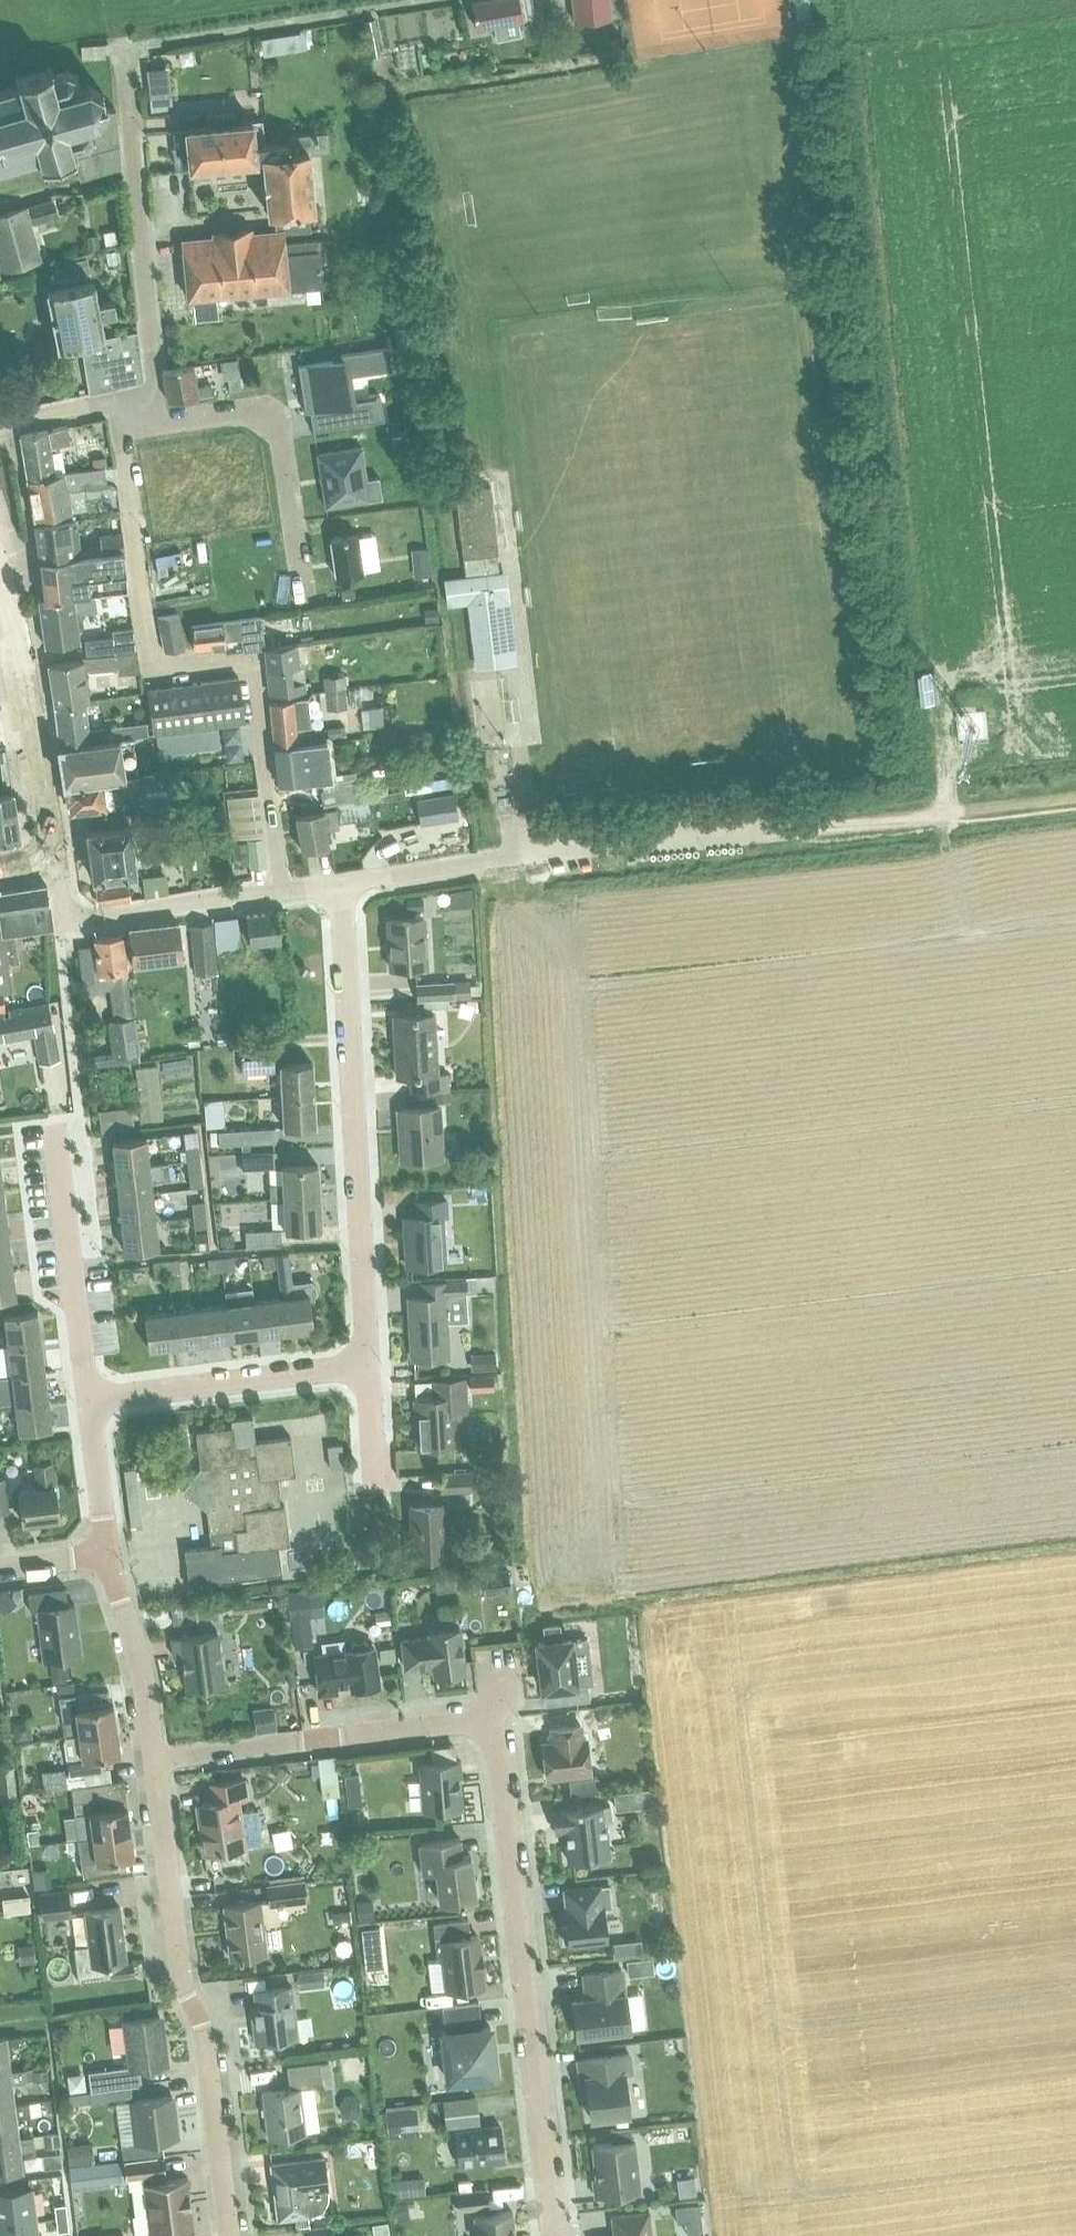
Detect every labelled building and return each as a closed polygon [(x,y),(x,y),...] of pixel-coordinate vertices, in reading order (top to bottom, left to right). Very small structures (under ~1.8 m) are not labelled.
[(520,20),(538,17),(535,0),(473,0),(478,27),(496,24),(498,40),(522,35),(520,20)] [(575,21),(585,20),(611,18),(622,16),(621,0),(573,0),(575,21)] [(810,0),(796,0),(799,20),(813,18),(810,0)] [(106,57),(104,43),(82,46),(83,59),(106,57)] [(2,169),(3,174),(17,170),(15,165),(18,165),(19,167),(21,166),(20,164),(42,158),(43,162),(41,163),(42,165),(44,165),(45,168),(46,168),(51,186),(120,167),(115,109),(108,109),(108,107),(106,107),(102,94),(104,92),(103,91),(101,92),(89,86),(90,83),(87,83),(87,86),(78,88),(80,85),(82,86),(82,84),(80,84),(78,76),(80,74),(78,72),(76,74),(71,72),(71,69),(69,69),(68,72),(54,75),(53,72),(55,71),(55,68),(52,69),(51,66),(49,67),(50,70),(22,78),(22,75),(19,76),(20,79),(17,79),(18,82),(21,81),(22,86),(1,91),(0,89),(0,170),(2,169)] [(150,87),(152,108),(172,106),(170,85),(150,87)] [(266,147),(266,146),(264,122),(241,124),(240,112),(210,115),(211,126),(174,130),(178,170),(259,163),(259,158),(258,158),(257,147),(266,147)] [(266,147),(257,147),(258,158),(259,158),(265,157),(270,214),(311,210),(317,210),(312,153),(331,151),(329,133),(290,137),(291,143),(266,146),(266,147)] [(60,218),(55,201),(0,216),(0,250),(6,272),(44,262),(34,225),(60,218)] [(116,229),(103,231),(105,244),(118,242),(116,229)] [(286,231),(272,232),(254,234),(254,231),(216,235),(216,238),(185,241),(191,299),(336,284),(332,239),(319,241),(287,244),(286,233),(286,231)] [(98,249),(97,238),(87,240),(89,251),(98,249)] [(115,250),(105,252),(108,268),(117,266),(115,250)] [(87,257),(65,261),(67,275),(90,271),(87,257)] [(92,394),(145,383),(145,382),(140,332),(105,338),(101,318),(118,315),(115,302),(99,304),(96,284),(51,291),(60,347),(83,343),(92,394)] [(314,363),(298,365),(299,368),(301,367),(303,367),(307,388),(310,409),(305,410),(306,412),(308,412),(310,411),(312,421),(313,431),(349,425),(367,422),(385,419),(383,408),(382,397),(372,399),(357,401),(351,402),(350,394),(347,376),(352,375),(376,371),(392,369),(389,346),(363,350),(341,354),(342,358),(314,363)] [(238,359),(220,361),(223,378),(240,376),(238,359)] [(44,376),(42,367),(36,364),(28,366),(25,371),(27,379),(32,383),(33,383),(35,393),(39,392),(43,392),(40,381),(41,381),(44,376)] [(194,365),(163,370),(168,400),(210,393),(209,387),(198,389),(194,365)] [(240,378),(228,380),(229,391),(241,389),(240,378)] [(28,480),(57,476),(52,447),(57,446),(57,448),(72,445),(68,426),(20,435),(28,480)] [(403,438),(402,429),(393,429),(393,439),(403,438)] [(362,447),(318,454),(326,507),(383,497),(379,477),(367,479),(362,447)] [(106,455),(92,458),(93,467),(107,465),(106,455)] [(105,467),(57,476),(28,480),(35,519),(73,513),(69,492),(108,485),(105,467)] [(463,557),(465,577),(446,579),(449,602),(471,600),(479,666),(511,662),(501,573),(499,553),(491,485),(455,489),(463,557)] [(64,523),(37,526),(39,543),(39,546),(41,562),(74,558),(72,541),(74,541),(73,532),(72,522),(64,523)] [(122,534),(101,537),(103,555),(126,552),(124,534),(122,534)] [(331,538),(337,577),(363,573),(358,535),(331,538)] [(415,550),(418,575),(430,573),(426,549),(415,550)] [(103,555),(74,558),(41,562),(45,599),(39,600),(39,601),(75,596),(130,592),(126,553),(126,552),(103,555)] [(75,596),(39,601),(43,625),(45,645),(46,645),(80,641),(78,625),(84,624),(83,613),(77,613),(75,596)] [(437,606),(428,607),(430,620),(439,618),(437,606)] [(180,616),(161,619),(167,653),(186,650),(180,616)] [(243,651),(265,648),(262,618),(193,628),(196,651),(227,646),(227,641),(242,639),(243,651)] [(85,641),(87,655),(138,653),(137,651),(136,651),(133,627),(113,629),(114,637),(85,641)] [(278,647),(265,649),(270,694),(305,690),(302,665),(312,664),(310,650),(298,651),(297,645),(278,647)] [(84,661),(49,666),(51,680),(55,705),(55,706),(86,702),(90,701),(86,671),(90,671),(90,673),(119,669),(120,675),(139,672),(141,671),(138,653),(116,654),(87,655),(83,656),(84,661)] [(344,676),(326,677),(327,686),(344,685),(344,676)] [(245,721),(239,677),(149,689),(155,733),(245,721)] [(364,703),(376,701),(373,682),(362,684),(364,703)] [(347,689),(326,691),(328,709),(348,708),(347,689)] [(309,699),(271,704),(276,744),(299,741),(298,729),(312,727),(309,699)] [(90,730),(86,702),(55,706),(61,748),(92,744),(121,740),(148,737),(147,723),(90,730)] [(368,709),(370,726),(382,725),(380,707),(368,709)] [(345,725),(329,727),(330,737),(346,735),(345,725)] [(217,727),(157,735),(159,755),(220,747),(217,727)] [(121,740),(92,744),(61,748),(66,785),(111,780),(126,778),(121,740)] [(326,743),(276,749),(279,782),(330,776),(326,743)] [(337,775),(321,791),(323,806),(337,804),(337,807),(370,802),(370,800),(361,801),(356,772),(342,774),(337,775)] [(126,778),(111,780),(113,791),(132,789),(141,787),(139,777),(126,778)] [(111,780),(66,785),(68,801),(70,801),(71,810),(89,808),(90,813),(115,810),(113,791),(111,780)] [(263,835),(258,791),(227,795),(232,838),(263,835)] [(455,792),(417,799),(421,824),(459,817),(455,792)] [(0,795),(0,843),(21,839),(13,793),(0,795)] [(167,795),(143,798),(144,812),(169,809),(167,795)] [(377,801),(370,802),(373,823),(380,823),(377,801)] [(373,823),(370,802),(337,807),(338,810),(298,815),(302,851),(329,846),(328,830),(341,828),(340,823),(356,821),(357,826),(373,824),(373,823)] [(133,825),(88,831),(94,879),(96,879),(97,886),(98,886),(100,905),(101,904),(119,901),(130,899),(127,875),(139,873),(137,858),(138,857),(137,845),(135,845),(133,825)] [(425,835),(407,838),(409,852),(427,849),(425,835)] [(262,837),(248,839),(251,868),(267,866),(266,866),(264,848),(263,837),(262,837)] [(249,864),(247,842),(233,843),(235,865),(249,864)] [(167,875),(144,879),(146,897),(169,893),(167,875)] [(6,1008),(3,988),(11,987),(10,979),(9,963),(19,961),(14,928),(52,922),(51,915),(47,884),(30,887),(17,889),(0,892),(0,1009),(6,1008)] [(424,897),(408,897),(408,910),(424,909),(424,897)] [(283,956),(278,911),(247,915),(250,944),(272,942),(274,957),(283,956)] [(219,954),(243,951),(238,916),(214,919),(219,954)] [(424,917),(388,919),(391,968),(427,966),(424,917)] [(130,933),(123,934),(125,955),(132,954),(133,967),(184,961),(179,923),(157,926),(152,927),(152,926),(129,929),(130,933)] [(213,923),(193,924),(197,974),(217,973),(213,923)] [(99,972),(81,974),(83,992),(109,989),(114,1020),(111,1020),(115,1050),(92,1054),(94,1066),(135,1060),(134,1054),(141,1053),(136,1017),(132,1017),(125,969),(127,968),(123,934),(95,938),(96,945),(99,972)] [(455,982),(417,984),(417,1001),(424,1000),(447,999),(471,997),(470,982),(455,982)] [(447,999),(424,1000),(424,1008),(447,1006),(447,999)] [(35,1032),(41,1063),(60,1059),(55,1029),(49,1001),(10,1009),(11,1015),(6,1016),(5,1011),(0,1012),(0,1039),(35,1032)] [(435,1091),(450,1090),(449,1074),(438,1074),(435,1014),(394,1016),(398,1078),(412,1077),(413,1093),(435,1091)] [(229,1032),(218,1032),(219,1043),(230,1043),(229,1032)] [(283,1096),(314,1095),(312,1062),(285,1063),(284,1050),(241,1053),(242,1072),(281,1070),(283,1096)] [(156,1066),(134,1069),(140,1122),(162,1119),(156,1066)] [(450,1090),(435,1091),(435,1103),(451,1102),(450,1090)] [(316,1126),(314,1095),(283,1096),(284,1128),(316,1126)] [(225,1125),(225,1100),(206,1101),(207,1126),(225,1125)] [(402,1161),(443,1159),(440,1108),(402,1110),(403,1135),(401,1136),(402,1161)] [(101,1132),(132,1129),(130,1110),(99,1113),(101,1132)] [(220,1131),(221,1146),(242,1145),(250,1144),(277,1143),(276,1129),(220,1131)] [(117,1169),(151,1165),(147,1137),(114,1141),(117,1169)] [(296,1143),(297,1154),(326,1152),(325,1141),(296,1143)] [(242,1145),(243,1153),(251,1153),(250,1144),(242,1145)] [(189,1160),(201,1159),(200,1146),(188,1147),(189,1160)] [(279,1168),(278,1151),(251,1153),(243,1153),(244,1170),(279,1168)] [(203,1172),(201,1159),(189,1160),(190,1173),(203,1172)] [(151,1165),(117,1169),(121,1197),(154,1192),(153,1181),(170,1179),(168,1163),(151,1165)] [(270,1199),(285,1198),(321,1196),(319,1165),(284,1167),(285,1183),(269,1184),(270,1199)] [(485,1206),(484,1189),(472,1189),(473,1206),(485,1206)] [(158,1219),(154,1192),(121,1197),(124,1223),(158,1219)] [(321,1196),(285,1198),(287,1230),(322,1228),(321,1196)] [(443,1216),(449,1216),(448,1200),(417,1202),(418,1217),(408,1217),(409,1247),(407,1247),(408,1267),(446,1265),(443,1216)] [(195,1215),(208,1214),(206,1201),(194,1202),(195,1215)] [(6,1213),(0,1213),(0,1241),(9,1240),(6,1213)] [(208,1214),(195,1215),(197,1228),(209,1227),(208,1214)] [(161,1247),(158,1219),(124,1223),(128,1252),(161,1247)] [(249,1248),(283,1246),(282,1229),(248,1231),(249,1248)] [(208,1248),(206,1233),(195,1234),(197,1249),(208,1248)] [(221,1246),(232,1246),(232,1236),(221,1236),(221,1246)] [(9,1240),(0,1241),(0,1269),(12,1268),(9,1240)] [(289,1254),(277,1255),(278,1267),(282,1298),(286,1331),(314,1328),(310,1299),(315,1298),(315,1295),(317,1293),(316,1286),(313,1283),(313,1281),(293,1283),(289,1254)] [(278,1267),(277,1255),(264,1257),(265,1269),(278,1267)] [(235,1256),(223,1257),(224,1271),(237,1269),(235,1256)] [(224,1271),(223,1257),(210,1259),(211,1272),(224,1271)] [(169,1261),(170,1273),(183,1271),(182,1259),(169,1261)] [(170,1273),(169,1261),(156,1263),(157,1275),(170,1273)] [(0,1269),(0,1299),(16,1297),(12,1268),(0,1269)] [(423,1296),(410,1297),(413,1359),(448,1357),(445,1295),(467,1294),(466,1280),(422,1283),(423,1296)] [(240,1303),(238,1290),(227,1291),(229,1304),(233,1338),(260,1334),(256,1301),(240,1303)] [(282,1298),(256,1301),(260,1334),(286,1331),(282,1298)] [(229,1304),(201,1308),(205,1341),(233,1338),(229,1304)] [(205,1341),(201,1308),(174,1311),(178,1345),(205,1341)] [(178,1345),(174,1311),(145,1315),(149,1348),(178,1345)] [(9,1347),(42,1343),(38,1312),(5,1316),(9,1347)] [(42,1343),(9,1347),(12,1376),(46,1372),(42,1343)] [(498,1373),(498,1356),(473,1357),(473,1374),(498,1373)] [(16,1404),(49,1400),(46,1372),(12,1376),(0,1378),(0,1406),(16,1404)] [(494,1376),(471,1377),(472,1390),(495,1389),(494,1376)] [(466,1379),(434,1381),(415,1381),(416,1399),(419,1448),(459,1445),(467,1445),(465,1411),(467,1411),(466,1379)] [(49,1400),(16,1404),(19,1432),(53,1428),(49,1400)] [(183,1489),(208,1508),(212,1545),(185,1548),(190,1584),(283,1573),(280,1545),(290,1544),(286,1505),(268,1507),(267,1502),(274,1501),(272,1490),(280,1489),(279,1475),(296,1473),(292,1437),(256,1441),(254,1415),(233,1417),(234,1426),(198,1430),(202,1465),(183,1489)] [(302,1415),(302,1433),(337,1433),(337,1415),(302,1415)] [(328,1444),(331,1468),(346,1466),(343,1443),(328,1444)] [(23,1522),(59,1518),(52,1462),(35,1465),(38,1487),(19,1489),(23,1522)] [(442,1491),(475,1489),(474,1473),(441,1475),(442,1491)] [(9,1512),(5,1479),(0,1479),(0,1513),(9,1512)] [(409,1558),(447,1556),(444,1504),(410,1505),(413,1542),(408,1542),(409,1558)] [(481,1572),(484,1592),(510,1589),(508,1569),(481,1572)] [(270,1584),(271,1593),(285,1592),(284,1583),(270,1584)] [(75,1604),(69,1605),(67,1587),(29,1591),(31,1610),(37,1609),(40,1628),(42,1628),(46,1660),(80,1656),(75,1623),(78,1623),(75,1604)] [(3,1613),(15,1603),(6,1592),(0,1596),(0,1609),(3,1613)] [(304,1596),(287,1598),(293,1649),(311,1647),(304,1596)] [(267,1598),(233,1602),(234,1613),(268,1609),(267,1598)] [(215,1601),(172,1607),(174,1624),(199,1622),(199,1617),(217,1615),(215,1601)] [(375,1613),(377,1626),(391,1624),(389,1610),(375,1613)] [(546,1642),(538,1643),(543,1690),(545,1690),(546,1697),(547,1702),(549,1702),(553,1702),(553,1703),(589,1699),(587,1683),(576,1685),(571,1639),(561,1640),(559,1625),(544,1626),(546,1642)] [(465,1672),(460,1626),(429,1630),(429,1636),(402,1639),(405,1667),(433,1663),(435,1676),(465,1672)] [(224,1684),(218,1631),(171,1637),(174,1656),(183,1655),(187,1689),(224,1684)] [(369,1647),(368,1643),(365,1640),(354,1641),(352,1645),(352,1649),(347,1649),(347,1651),(314,1655),(319,1693),(337,1691),(336,1686),(352,1684),(352,1689),(379,1686),(374,1646),(369,1647)] [(395,1647),(381,1649),(382,1663),(397,1661),(395,1647)] [(65,1661),(52,1663),(54,1683),(55,1683),(57,1683),(67,1681),(67,1679),(71,1679),(69,1663),(65,1664),(65,1661)] [(74,1682),(57,1684),(58,1691),(75,1689),(74,1682)] [(75,1694),(59,1697),(62,1722),(77,1720),(79,1732),(117,1727),(113,1704),(111,1704),(109,1690),(75,1694)] [(611,1705),(597,1707),(599,1719),(607,1718),(611,1711),(611,1705)] [(276,1731),(273,1709),(255,1711),(258,1733),(276,1731)] [(590,1772),(587,1738),(582,1738),(581,1724),(552,1727),(554,1741),(543,1743),(546,1777),(590,1772)] [(30,1739),(28,1725),(13,1727),(15,1741),(30,1739)] [(117,1727),(79,1732),(65,1734),(70,1773),(106,1768),(104,1755),(120,1753),(117,1727)] [(424,1811),(462,1808),(459,1776),(461,1776),(460,1760),(420,1763),(424,1811)] [(280,1764),(272,1776),(284,1784),(292,1772),(280,1764)] [(0,1767),(0,1791),(1,1800),(17,1797),(13,1766),(0,1767)] [(360,1773),(346,1775),(347,1790),(362,1788),(360,1773)] [(598,1776),(570,1779),(571,1795),(601,1791),(598,1776)] [(212,1783),(215,1801),(202,1803),(206,1829),(202,1830),(206,1853),(247,1846),(247,1844),(264,1842),(258,1807),(241,1809),(239,1799),(248,1797),(245,1778),(212,1783)] [(113,1781),(70,1787),(74,1816),(77,1839),(91,1837),(129,1832),(126,1809),(122,1780),(113,1781)] [(612,1794),(614,1811),(649,1807),(647,1790),(612,1794)] [(52,1801),(50,1791),(35,1793),(36,1803),(52,1801)] [(552,1810),(555,1831),(565,1829),(569,1861),(609,1857),(605,1821),(612,1820),(610,1804),(552,1810)] [(38,1829),(28,1830),(30,1844),(40,1843),(38,1829)] [(91,1837),(77,1839),(82,1878),(121,1873),(119,1858),(132,1857),(129,1832),(91,1837)] [(462,1855),(459,1837),(420,1842),(424,1873),(437,1871),(440,1902),(460,1900),(460,1902),(464,1901),(463,1899),(476,1898),(475,1893),(480,1893),(478,1878),(473,1878),(470,1854),(462,1855)] [(52,1887),(50,1870),(34,1872),(36,1889),(52,1887)] [(266,1906),(306,1901),(304,1883),(263,1887),(266,1906)] [(612,1907),(610,1884),(564,1889),(567,1911),(565,1911),(567,1925),(562,1925),(564,1942),(569,1941),(569,1944),(607,1940),(604,1908),(612,1907)] [(69,1889),(38,1892),(41,1918),(72,1915),(69,1889)] [(230,1958),(267,1954),(260,1901),(224,1905),(230,1958)] [(356,1903),(358,1922),(369,1920),(367,1902),(356,1903)] [(107,1977),(105,1962),(127,1959),(120,1907),(85,1911),(89,1944),(74,1946),(79,1981),(107,1977)] [(350,1913),(334,1915),(335,1927),(352,1924),(350,1913)] [(434,1922),(438,1960),(444,1959),(448,1991),(484,1987),(482,1969),(484,1969),(482,1952),(480,1952),(478,1935),(471,1936),(469,1918),(434,1922)] [(380,1926),(361,1929),(366,1968),(384,1966),(380,1926)] [(632,1949),(661,1948),(661,1931),(632,1932),(632,1949)] [(612,1945),(614,1958),(630,1956),(628,1943),(612,1945)] [(34,1944),(18,1946),(20,1964),(36,1962),(34,1944)] [(639,1959),(626,1960),(628,1976),(641,1974),(639,1959)] [(134,1974),(133,1962),(109,1964),(111,1977),(134,1974)] [(585,1973),(587,1990),(592,1990),(593,1998),(572,2001),(577,2035),(631,2028),(627,1994),(625,1994),(622,1969),(585,1973)] [(297,1977),(298,1989),(324,1986),(323,1974),(297,1977)] [(256,2005),(252,2006),(256,2041),(298,2036),(291,1985),(255,1990),(256,2005)] [(443,2032),(448,2080),(497,2075),(494,2054),(493,2054),(492,2045),(493,2045),(491,2026),(482,2027),(479,2001),(443,2005),(446,2032),(443,2032)] [(89,2071),(91,2091),(142,2084),(140,2067),(169,2063),(167,2044),(164,2045),(160,2015),(123,2020),(129,2066),(89,2071)] [(11,2071),(8,2047),(22,2045),(21,2036),(7,2038),(7,2037),(0,2038),(0,2073),(11,2071)] [(631,2072),(629,2052),(579,2058),(581,2076),(586,2076),(591,2118),(630,2113),(625,2073),(631,2072)] [(263,2092),(268,2138),(306,2133),(301,2088),(324,2085),(322,2074),(321,2063),(321,2061),(287,2065),(290,2088),(263,2092)] [(329,2062),(321,2063),(322,2074),(330,2073),(329,2062)] [(15,2105),(15,2104),(12,2083),(27,2082),(25,2069),(11,2071),(0,2073),(0,2107),(15,2105)] [(48,2070),(33,2071),(34,2081),(49,2079),(48,2070)] [(90,2091),(92,2102),(132,2097),(130,2086),(90,2091)] [(138,2145),(130,2146),(132,2159),(162,2155),(162,2152),(160,2140),(178,2138),(172,2095),(132,2100),(136,2127),(138,2145)] [(457,2098),(444,2100),(445,2107),(447,2127),(454,2126),(479,2123),(477,2111),(477,2108),(476,2096),(457,2098)] [(359,2110),(358,2102),(352,2097),(345,2097),(340,2103),(340,2111),(346,2116),(354,2116),(359,2110)] [(19,2138),(17,2117),(31,2115),(42,2114),(40,2101),(29,2103),(15,2104),(15,2105),(0,2107),(0,2141),(19,2138)] [(388,2137),(414,2134),(411,2107),(385,2110),(388,2137)] [(456,2131),(455,2131),(455,2133),(457,2146),(459,2165),(467,2164),(505,2159),(504,2149),(501,2126),(500,2126),(484,2128),(456,2131)] [(613,2142),(594,2144),(598,2177),(593,2178),(596,2196),(640,2191),(633,2140),(632,2126),(611,2129),(613,2142)] [(23,2172),(21,2151),(35,2149),(35,2147),(45,2145),(46,2147),(60,2146),(59,2133),(58,2133),(44,2135),(34,2136),(19,2138),(0,2141),(0,2175),(23,2172)] [(344,2145),(333,2146),(335,2157),(346,2156),(344,2145)] [(70,2165),(93,2162),(91,2146),(68,2149),(70,2165)] [(162,2155),(132,2159),(124,2160),(124,2162),(126,2178),(127,2178),(143,2176),(166,2173),(163,2155),(162,2155)] [(279,2218),(310,2214),(325,2209),(328,2200),(328,2189),(324,2157),(272,2164),(274,2183),(278,2183),(280,2193),(276,2194),(279,2218)] [(126,2178),(124,2162),(109,2164),(72,2168),(74,2189),(112,2184),(111,2180),(126,2178)] [(415,2187),(434,2183),(432,2172),(413,2175),(415,2187)] [(143,2176),(127,2178),(128,2188),(132,2187),(136,2214),(132,2215),(134,2235),(151,2233),(151,2235),(194,2229),(187,2177),(144,2182),(143,2176)] [(694,2176),(677,2178),(679,2195),(696,2193),(694,2176)] [(408,2178),(393,2180),(395,2196),(410,2194),(408,2178)] [(0,2192),(0,2225),(18,2223),(37,2220),(34,2195),(33,2188),(13,2190),(0,2192)] [(489,2206),(487,2188),(456,2192),(458,2210),(489,2206)] [(395,2201),(397,2220),(409,2219),(407,2200),(395,2201)] [(62,2204),(55,2205),(56,2215),(56,2218),(64,2217),(68,2216),(68,2214),(66,2203),(62,2204)] [(700,2204),(676,2206),(678,2222),(701,2219),(700,2204)] [(650,2235),(652,2235),(650,2210),(612,2215),(614,2235),(650,2235)] [(513,2211),(475,2215),(477,2235),(516,2235),(513,2211)] [(64,2217),(56,2218),(58,2231),(68,2230),(69,2230),(68,2216),(64,2217)] [(0,2225),(0,2235),(39,2235),(37,2224),(37,2220),(18,2223),(0,2225)] [(373,2224),(375,2235),(391,2235),(388,2221),(373,2224)] [(308,2229),(309,2235),(333,2235),(332,2226),(308,2229)]
